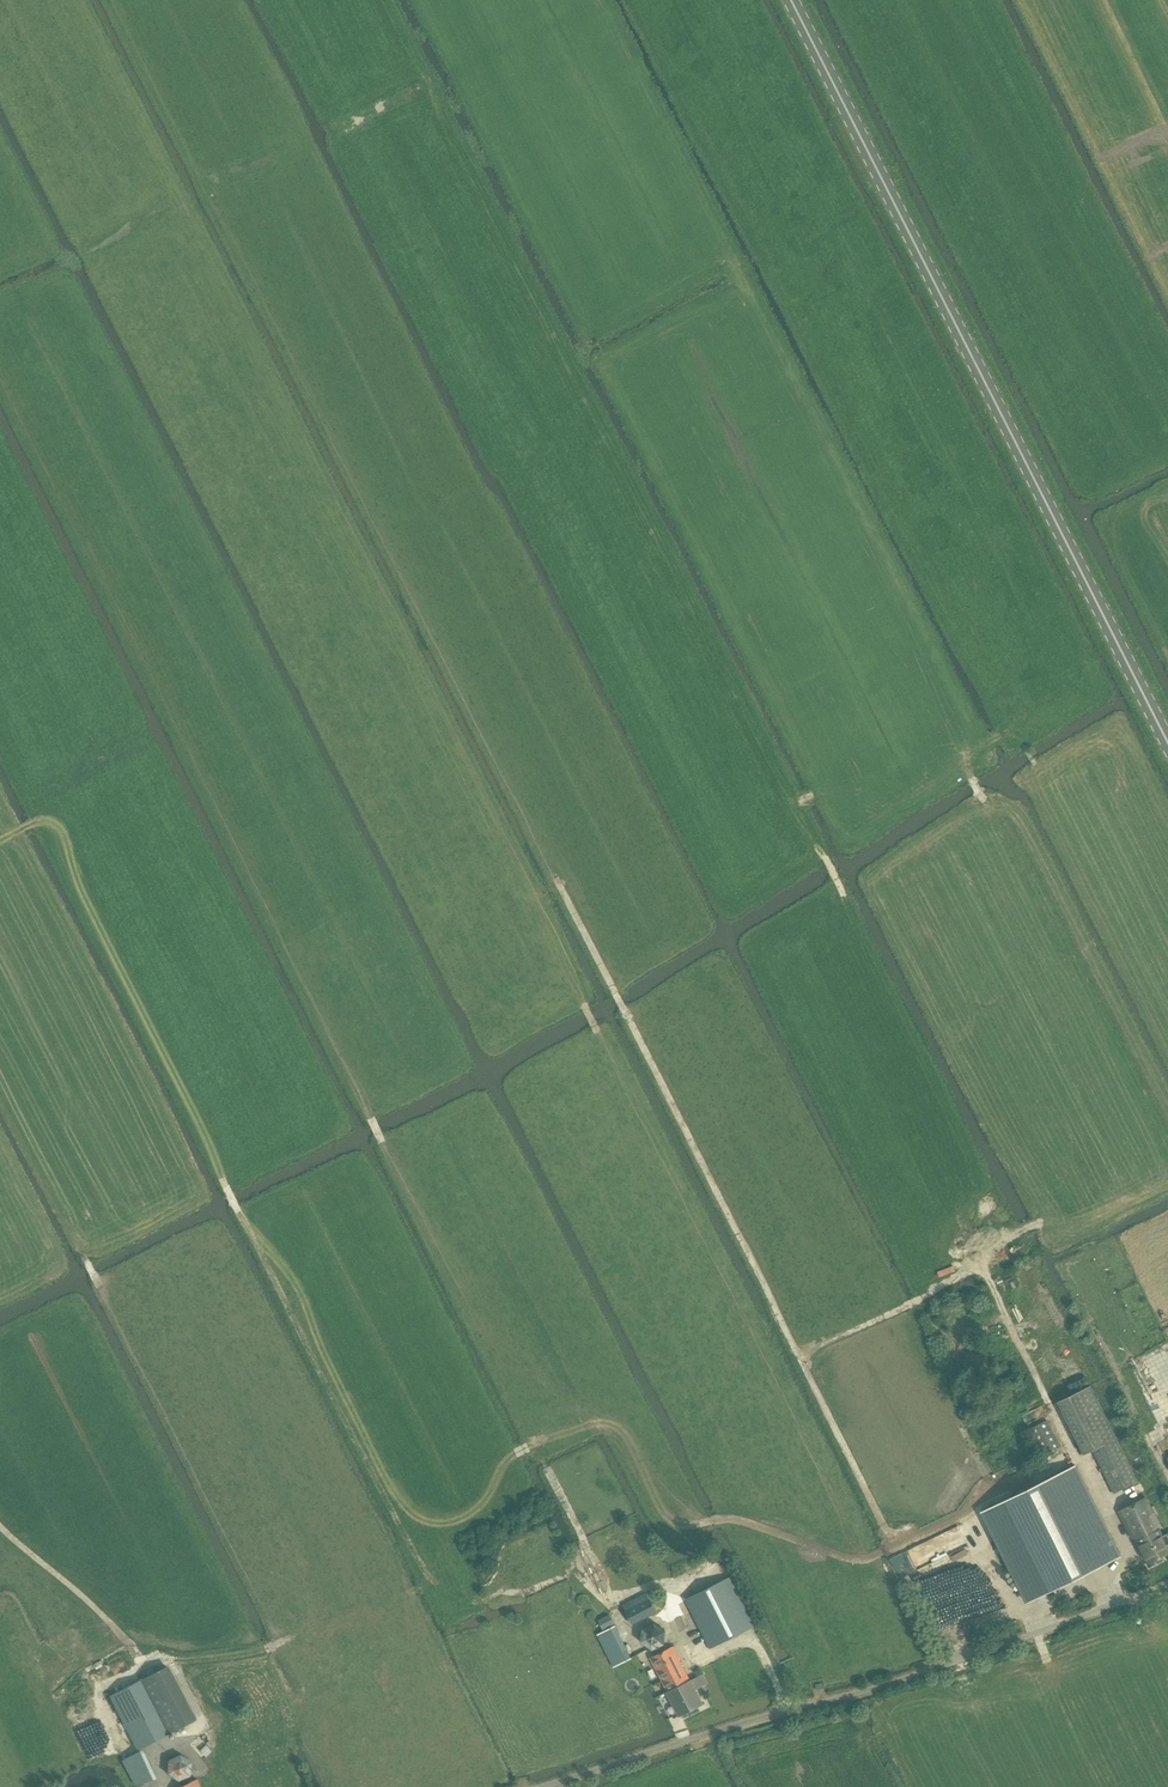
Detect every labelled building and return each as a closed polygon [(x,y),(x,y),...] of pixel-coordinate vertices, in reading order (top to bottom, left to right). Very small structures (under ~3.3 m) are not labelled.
[(1114,1493),(1137,1482),(1091,1386),(1059,1402),(1084,1454),(1093,1450),(1114,1493)] [(1044,1455),(1061,1446),(1047,1420),(1030,1429),(1044,1455)] [(1000,1504),(984,1511),(988,1521),(1027,1601),(1120,1555),(1076,1466),(1000,1504)] [(1161,1528),(1145,1497),(1118,1511),(1132,1538),(1134,1537),(1149,1567),(1161,1560),(1160,1558),(1167,1553),(1167,1546),(1167,1545),(1167,1533),(1162,1536),(1159,1529),(1161,1528)] [(710,1648),(754,1625),(729,1576),(685,1599),(710,1648)] [(633,1624),(656,1612),(646,1593),(623,1605),(633,1624)] [(603,1629),(614,1624),(609,1615),(599,1620),(603,1629)] [(665,1644),(665,1630),(654,1623),(642,1629),(641,1642),(652,1650),(665,1644)] [(626,1661),(631,1658),(615,1626),(598,1635),(614,1667),(626,1661)] [(686,1673),(673,1646),(650,1658),(658,1673),(667,1692),(690,1681),(686,1673)] [(695,1689),(705,1684),(708,1683),(703,1674),(690,1681),(667,1692),(668,1692),(667,1693),(678,1716),(703,1704),(695,1689)] [(140,1680),(109,1696),(137,1750),(167,1734),(140,1680)] [(194,1779),(175,1786),(197,1786),(194,1779)]
